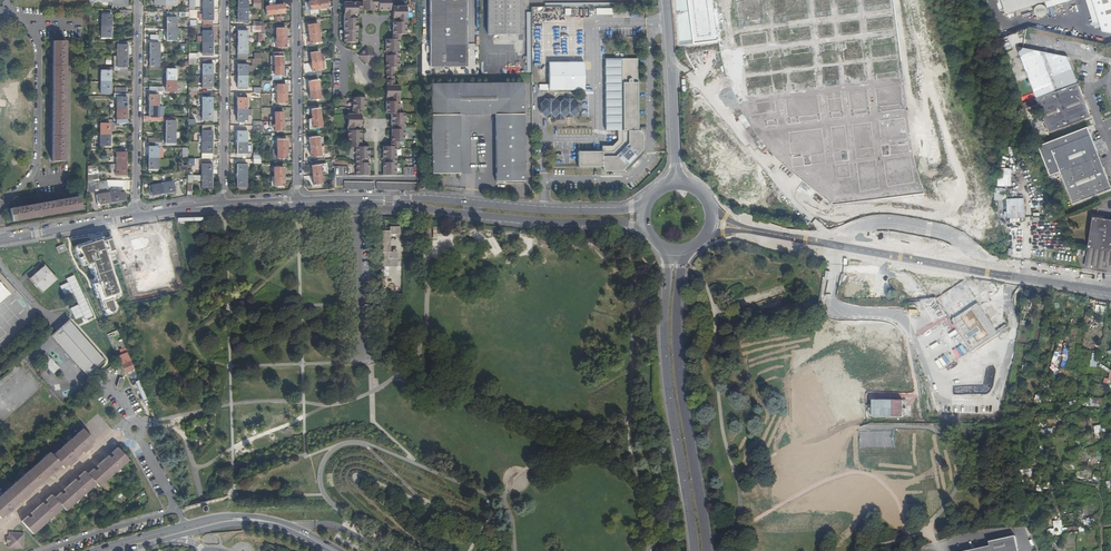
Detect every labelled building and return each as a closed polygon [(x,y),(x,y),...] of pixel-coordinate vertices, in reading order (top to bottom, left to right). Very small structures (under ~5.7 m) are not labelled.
[(113,3),(112,10),(121,10),(122,10),(122,7),(128,8),(128,0),(113,0),(113,3)] [(213,9),(213,0),(204,0),(204,9),(213,9)] [(238,10),(248,10),(248,0),(239,0),(238,10)] [(328,0),(319,1),(320,10),(320,13),(329,12),(328,0)] [(391,10),(391,0),(363,0),(363,2),(345,2),(345,43),(358,43),(358,19),(352,19),(352,15),(358,14),(358,10),(375,10),(375,4),(379,4),(379,10),(391,10)] [(431,67),(468,66),(468,0),(430,0),(431,67)] [(489,35),(520,34),(519,0),(489,0),(489,35)] [(924,194),(916,165),(911,132),(894,0),(727,0),(728,7),(712,9),(711,0),(674,0),(678,45),(719,41),(725,71),(739,104),(759,137),(790,169),(836,205),(924,194)] [(1006,14),(1046,1),(1048,8),(1073,0),(1002,0),(1006,14)] [(1094,22),(1102,24),(1104,31),(1110,33),(1110,0),(1087,0),(1094,22)] [(320,10),(319,1),(309,2),(310,11),(320,10)] [(1039,17),(1040,17),(1042,17),(1044,17),(1047,15),(1048,13),(1048,11),(1048,9),(1047,7),(1045,5),(1043,4),(1040,5),(1037,7),(1036,8),(1035,11),(1036,13),(1037,16),(1039,17)] [(285,5),(276,6),(277,15),(286,13),(285,5)] [(276,6),(270,7),(266,7),(267,16),(277,15),(276,6)] [(387,73),(387,75),(394,75),(394,73),(395,73),(395,68),(400,68),(400,40),(402,39),(402,35),(407,35),(407,6),(394,6),(394,18),(400,18),(400,22),(394,23),(394,40),(387,40),(387,51),(393,51),(393,56),(387,56),(387,73)] [(213,21),(213,9),(204,9),(204,21),(213,21)] [(248,10),(238,10),(238,23),(248,23),(248,10)] [(190,17),(190,13),(180,13),(180,12),(168,12),(167,29),(177,29),(177,18),(180,18),(180,17),(190,17)] [(102,27),(112,27),(112,13),(102,13),(102,27)] [(319,34),(322,33),(321,27),(319,28),(318,24),(309,25),(310,35),(319,34)] [(213,43),(213,26),(204,26),(203,43),(213,43)] [(112,39),(112,27),(102,27),(102,39),(112,39)] [(177,29),(167,29),(167,41),(177,41),(177,29)] [(277,39),(286,38),(286,29),(277,29),(277,39)] [(237,43),(238,43),(248,43),(248,31),(244,31),(244,30),(238,30),(238,41),(237,41),(237,43)] [(319,34),(310,35),(311,44),(321,43),(319,34)] [(286,48),(286,38),(277,39),(274,39),(274,47),(277,47),(277,48),(286,48)] [(65,162),(66,42),(54,42),(53,162),(65,162)] [(128,57),(128,42),(118,42),(118,57),(128,57)] [(213,56),(213,43),(203,43),(203,56),(213,56)] [(248,43),(238,43),(237,43),(237,45),(238,45),(238,56),(243,56),(244,55),(248,55),(248,43)] [(151,44),(150,55),(160,55),(160,44),(151,44)] [(1050,132),(1065,127),(1072,124),(1087,118),(1091,117),(1074,72),(1068,56),(1017,47),(1049,133),(1050,132)] [(367,63),(375,56),(368,49),(360,56),(367,63)] [(311,53),(312,63),(321,62),(320,52),(311,53)] [(160,55),(150,55),(150,70),(163,70),(164,66),(160,66),(160,55)] [(118,72),(128,72),(128,57),(118,57),(115,57),(114,69),(114,71),(118,72)] [(275,67),(283,67),(283,57),(275,57),(275,67)] [(605,151),(601,151),(577,152),(577,167),(601,167),(601,168),(602,170),(603,171),(605,172),(618,172),(621,171),(623,169),(625,171),(633,162),(641,154),(639,152),(641,150),(642,148),(641,135),(641,132),(640,131),(637,130),(636,58),(604,58),(604,131),(616,131),(621,131),(621,135),(616,135),(616,141),(611,146),(605,147),(605,151)] [(321,62),(312,63),(313,72),(322,71),(321,62)] [(548,84),(548,90),(583,90),(583,62),(548,62),(548,84)] [(238,63),(238,76),(248,76),(248,72),(253,72),(253,66),(248,66),(248,64),(243,64),(243,63),(238,63)] [(303,63),(303,74),(311,74),(311,63),(303,63)] [(203,76),(213,76),(213,65),(203,65),(203,76)] [(275,67),(272,67),(272,75),(273,75),(273,81),(275,81),(280,81),(280,77),(283,77),(283,67),(275,67)] [(167,70),(167,81),(176,81),(177,70),(167,70)] [(102,83),(111,83),(112,71),(102,71),(102,83)] [(213,90),(213,76),(203,76),(203,89),(209,89),(209,90),(213,90)] [(248,76),(238,76),(238,89),(248,89),(248,76)] [(394,78),(387,78),(387,81),(387,98),(393,98),(393,102),(387,102),(387,114),(392,114),(392,125),(398,125),(398,130),(392,130),(392,147),(384,147),(384,159),(390,159),(390,163),(384,163),(384,175),(397,175),(397,147),(403,147),(403,143),(406,143),(406,114),(400,114),(400,85),(395,85),(395,81),(394,81),(394,78)] [(176,81),(167,81),(167,92),(176,92),(176,81)] [(273,89),(273,95),(274,95),(287,95),(287,85),(285,85),(283,85),(283,81),(280,81),(275,81),(275,89),(273,89)] [(309,82),(310,91),(320,90),(319,81),(309,82)] [(111,94),(111,83),(102,83),(101,94),(111,94)] [(496,181),(524,181),(523,83),(431,83),(432,173),(461,172),(460,114),(496,114),(496,181)] [(320,90),(310,91),(311,101),(321,100),(320,90)] [(158,92),(150,92),(150,107),(159,107),(160,92),(158,92)] [(118,109),(127,109),(127,95),(115,94),(115,98),(118,98),(118,109)] [(287,104),(287,95),(274,95),(274,99),(277,99),(277,104),(287,104)] [(238,96),(238,110),(250,110),(250,105),(248,105),(248,96),(238,96)] [(203,109),(213,109),(213,99),(203,98),(203,109)] [(366,110),(366,98),(353,98),(353,114),(348,114),(348,143),(351,143),(351,147),(357,147),(357,175),(370,175),(370,164),(364,163),(364,159),(370,159),(370,147),(361,147),(361,131),(355,131),(355,126),(361,127),(361,110),(366,110)] [(554,119),(563,119),(563,117),(572,117),(577,112),(577,103),(572,99),(563,98),(558,103),(554,99),(544,99),(539,103),(540,112),(544,117),(554,117),(554,119)] [(159,107),(150,107),(149,121),(163,121),(163,117),(159,117),(159,107)] [(127,120),(127,109),(118,109),(117,120),(127,120)] [(213,123),(213,109),(203,109),(203,122),(208,122),(213,123)] [(313,119),(321,118),(320,109),(312,110),(313,119)] [(250,110),(238,110),(238,121),(248,121),(248,116),(252,116),(252,110),(250,110)] [(275,123),(284,122),(284,113),(275,113),(275,123)] [(1045,132),(1041,115),(1036,116),(1035,113),(1029,115),(1032,130),(1039,128),(1040,133),(1045,132)] [(166,121),(166,133),(176,133),(176,123),(176,117),(163,117),(163,121),(166,121)] [(313,119),(311,120),(311,124),(310,124),(310,130),(322,128),(321,118),(313,119)] [(284,132),(284,122),(275,123),(275,132),(284,132)] [(101,135),(111,136),(111,124),(101,124),(101,135)] [(203,142),(213,142),(213,132),(214,132),(214,126),(203,126),(203,142)] [(1087,127),(1038,147),(1049,175),(1059,172),(1073,204),(1110,189),(1110,186),(1087,127)] [(238,130),(238,143),(247,143),(247,130),(238,130)] [(176,133),(166,133),(166,144),(176,144),(176,133)] [(111,147),(111,136),(101,135),(101,146),(111,147)] [(310,139),(311,148),(320,147),(319,138),(310,139)] [(278,150),(287,150),(287,140),(278,141),(278,150)] [(203,159),(213,159),(213,142),(203,142),(203,159)] [(150,143),(149,143),(149,158),(159,159),(163,159),(163,148),(162,148),(162,143),(150,143)] [(247,143),(238,143),(237,157),(241,157),(241,156),(247,156),(247,143)] [(320,147),(311,148),(312,158),(321,157),(320,147)] [(117,164),(126,164),(127,150),(117,150),(117,164)] [(278,150),(273,150),(274,158),(278,158),(278,160),(287,159),(287,150),(278,150)] [(159,159),(149,158),(149,171),(159,171),(159,159)] [(203,176),(213,176),(213,166),(212,165),(212,163),(203,163),(203,176)] [(126,177),(126,164),(117,164),(117,169),(116,177),(126,177)] [(238,164),(237,176),(247,176),(247,164),(238,164)] [(88,166),(88,181),(99,180),(98,166),(88,166)] [(312,167),(313,176),(321,175),(321,166),(312,167)] [(334,167),(334,175),(345,175),(345,166),(334,167)] [(274,177),(284,177),(284,168),(274,168),(274,177)] [(998,186),(1012,186),(1013,168),(999,168),(998,186)] [(188,175),(188,185),(193,185),(192,181),(203,180),(203,187),(213,187),(213,176),(203,176),(188,175)] [(321,175),(313,176),(314,186),(323,185),(321,175)] [(247,176),(237,176),(237,188),(247,188),(247,176)] [(284,187),(284,177),(274,177),(275,187),(284,187)] [(90,184),(90,192),(96,193),(96,190),(99,190),(108,189),(108,187),(107,181),(90,184)] [(374,190),(374,182),(344,181),(344,189),(374,190)] [(163,184),(164,194),(175,192),(174,183),(163,184)] [(151,196),(164,194),(163,184),(150,186),(151,193),(151,196)] [(995,199),(1004,199),(1004,193),(1006,193),(1006,188),(995,188),(995,199)] [(109,194),(111,203),(126,201),(125,193),(121,194),(120,192),(119,192),(119,190),(115,191),(115,190),(109,191),(109,194)] [(98,206),(111,203),(109,194),(96,196),(98,206)] [(21,208),(10,209),(11,212),(10,212),(10,213),(11,213),(12,222),(82,210),(80,198),(69,199),(66,197),(64,200),(47,203),(47,202),(44,201),(43,204),(25,207),(25,206),(22,205),(21,208)] [(1025,197),(1008,198),(1008,221),(1020,221),(1020,217),(1026,217),(1025,197)] [(1108,219),(1098,217),(1093,216),(1091,228),(1088,250),(1089,250),(1096,251),(1096,248),(1102,249),(1107,250),(1110,251),(1110,219),(1108,219)] [(135,227),(140,260),(151,258),(151,255),(156,254),(156,250),(165,249),(163,241),(174,240),(172,227),(152,230),(153,235),(145,236),(144,226),(135,227)] [(388,266),(391,266),(391,258),(397,258),(397,252),(390,252),(390,234),(399,234),(400,227),(390,227),(390,230),(381,230),(381,270),(388,270),(388,266)] [(123,297),(113,266),(120,263),(112,236),(74,246),(82,266),(87,265),(89,269),(94,269),(98,282),(92,284),(96,298),(99,299),(102,309),(107,315),(113,315),(117,314),(119,309),(119,305),(116,299),(123,297)] [(119,246),(121,259),(135,257),(134,244),(119,246)] [(67,251),(64,245),(56,248),(59,255),(67,251)] [(1086,267),(1099,269),(1105,270),(1110,271),(1110,251),(1107,250),(1102,249),(1096,248),(1096,251),(1089,250),(1088,250),(1086,260),(1085,267),(1086,267)] [(43,294),(57,281),(58,281),(45,266),(44,266),(45,267),(31,280),(30,279),(29,280),(42,295),(43,294)] [(9,295),(11,298),(17,292),(0,273),(0,303),(9,295)] [(64,296),(73,293),(78,305),(70,308),(75,319),(83,316),(85,319),(93,316),(75,274),(66,278),(67,282),(60,285),(64,296)] [(1023,311),(1020,326),(1026,328),(1027,322),(1024,321),(1026,312),(1030,313),(1033,301),(1026,299),(1024,311),(1023,311)] [(70,321),(69,321),(51,337),(52,337),(53,337),(88,376),(87,377),(88,377),(105,361),(104,361),(69,322),(70,321)] [(120,335),(118,331),(107,336),(110,343),(115,341),(114,338),(120,335)] [(851,333),(849,343),(858,344),(859,335),(851,333)] [(965,350),(962,339),(938,347),(935,338),(932,339),(937,355),(943,353),(945,360),(965,354),(964,350),(965,350)] [(121,366),(125,374),(134,370),(125,348),(122,350),(120,351),(122,355),(125,365),(121,366)] [(40,359),(54,374),(60,369),(46,353),(40,359)] [(122,355),(117,357),(119,361),(120,364),(121,366),(125,365),(122,355)] [(39,376),(44,374),(39,365),(35,367),(39,376)] [(853,387),(876,388),(877,379),(853,379),(853,387)] [(145,404),(148,402),(139,381),(136,382),(145,404)] [(1101,398),(1091,397),(1090,406),(1101,407),(1101,398)] [(908,399),(873,399),(873,417),(908,417),(908,399)] [(971,413),(971,404),(940,403),(940,412),(971,413)] [(1104,428),(1101,428),(1102,425),(1095,425),(1095,436),(1104,437),(1104,428)] [(10,513),(8,511),(9,510),(11,512),(13,510),(12,509),(19,503),(20,504),(23,502),(21,500),(22,498),(24,500),(28,497),(27,495),(34,489),(35,490),(40,487),(38,485),(39,483),(41,486),(44,483),(43,482),(49,476),(54,481),(57,479),(53,475),(51,473),(53,471),(55,474),(59,470),(57,468),(61,465),(64,468),(67,465),(68,467),(73,463),(71,461),(72,460),(74,462),(77,459),(75,458),(82,452),(83,454),(86,451),(84,449),(86,448),(88,450),(92,446),(91,445),(94,442),(83,429),(52,456),(49,452),(0,496),(0,518),(0,519),(4,516),(5,517),(10,513)] [(809,436),(809,443),(825,444),(826,436),(809,436)] [(833,464),(834,444),(825,444),(824,464),(833,464)] [(32,515),(30,513),(21,522),(33,534),(63,508),(66,511),(96,484),(99,487),(129,460),(118,447),(112,453),(109,450),(106,453),(108,456),(110,458),(108,460),(106,458),(99,464),(101,466),(99,468),(97,466),(87,474),(85,471),(75,480),(77,482),(75,484),(73,482),(66,488),(68,490),(66,492),(64,490),(54,498),(52,495),(46,500),(43,498),(40,501),(42,503),(44,505),(42,507),(40,505),(33,511),(35,513),(32,515)] [(8,545),(10,548),(20,549),(23,546),(23,536),(21,534),(11,533),(8,535),(8,537),(8,543),(8,545)] [(1015,535),(989,541),(989,545),(960,550),(1018,550),(1015,535)]
